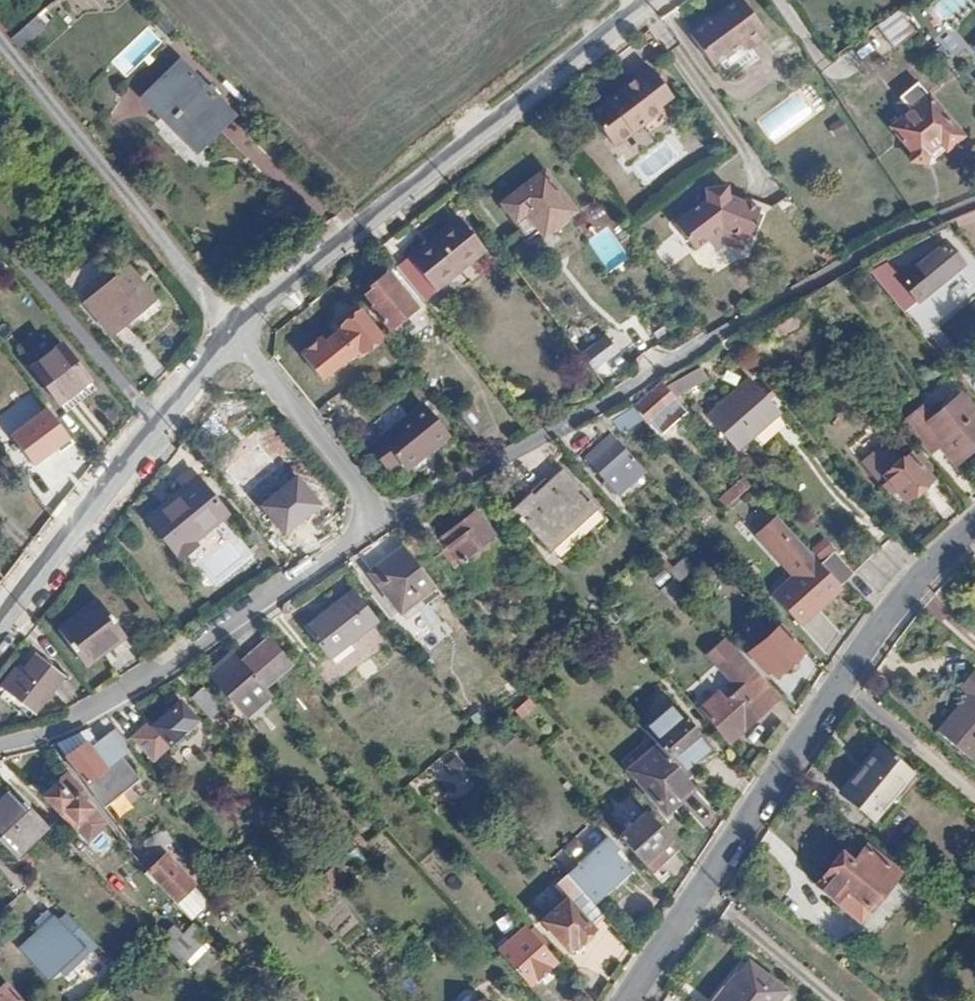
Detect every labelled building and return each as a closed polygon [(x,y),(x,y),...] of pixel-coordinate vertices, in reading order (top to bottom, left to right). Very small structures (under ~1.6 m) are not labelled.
[(692,35),(715,65),(716,64),(743,44),(747,48),(750,46),(767,33),(742,0),(737,0),(692,35)] [(927,9),(941,24),(969,0),(937,0),(927,9)] [(898,12),(884,22),(891,31),(905,20),(898,12)] [(16,36),(25,46),(47,26),(39,17),(16,36)] [(716,64),(726,76),(756,54),(750,46),(747,48),(743,44),(716,64)] [(179,62),(143,96),(158,112),(164,107),(203,146),(233,117),(179,62)] [(673,98),(652,69),(601,107),(591,114),(594,119),(604,112),(620,137),(612,143),(615,147),(645,126),(651,133),(669,119),(661,107),(673,98)] [(931,98),(895,127),(913,152),(914,162),(927,163),(928,153),(941,142),(948,150),(962,138),(931,98)] [(589,112),(591,114),(601,107),(599,104),(589,112)] [(594,119),(612,143),(620,137),(604,112),(594,119)] [(941,142),(928,153),(934,161),(948,150),(941,142)] [(543,170),(502,202),(512,215),(524,205),(539,222),(544,228),(572,206),(543,170)] [(709,200),(678,225),(696,250),(711,240),(723,230),(747,241),(761,209),(732,195),(730,185),(720,187),(721,193),(708,194),(709,200)] [(512,215),(526,232),(536,224),(539,222),(524,205),(512,215)] [(539,222),(536,224),(543,233),(574,209),(572,206),(544,228),(539,222)] [(460,218),(396,268),(423,302),(486,251),(460,218)] [(605,226),(585,241),(607,271),(628,256),(605,226)] [(723,230),(711,240),(718,249),(725,244),(744,251),(747,241),(723,230)] [(863,264),(898,307),(958,258),(939,237),(895,273),(882,256),(863,264)] [(129,275),(89,308),(114,338),(154,305),(129,275)] [(367,296),(376,308),(374,310),(389,330),(415,309),(388,275),(370,289),(371,293),(367,296)] [(343,330),(326,344),(322,340),(301,357),(321,381),(360,351),(362,353),(381,337),(361,313),(341,328),(343,330)] [(61,342),(32,365),(61,400),(90,376),(61,342)] [(699,370),(667,389),(677,399),(706,381),(699,370)] [(760,388),(717,426),(743,458),(788,419),(760,388)] [(637,407),(650,422),(667,407),(654,393),(637,407)] [(925,446),(937,437),(943,444),(957,461),(974,445),(974,412),(964,398),(940,418),(930,407),(907,425),(925,446)] [(667,407),(650,422),(661,434),(678,419),(667,407)] [(616,426),(625,437),(634,428),(633,426),(643,417),(636,409),(616,426)] [(428,410),(374,453),(392,475),(404,465),(410,472),(451,439),(428,410)] [(588,460),(620,497),(647,474),(614,437),(588,460)] [(937,437),(925,446),(931,454),(943,444),(937,437)] [(258,444),(224,471),(255,510),(288,483),(258,444)] [(912,453),(886,476),(907,501),(933,478),(912,453)] [(146,516),(179,557),(195,544),(193,540),(227,512),(191,467),(178,477),(183,486),(146,516)] [(564,471),(515,512),(555,560),(604,520),(564,471)] [(740,477),(715,498),(724,508),(749,487),(740,477)] [(459,539),(448,548),(465,568),(479,557),(484,562),(500,550),(494,545),(499,541),(475,512),(452,530),(459,539)] [(441,538),(448,548),(459,539),(452,530),(441,538)] [(824,537),(810,550),(821,562),(835,550),(824,537)] [(404,547),(370,573),(402,613),(435,587),(404,547)] [(442,553),(465,582),(472,576),(465,568),(448,548),(442,553)] [(821,562),(841,585),(855,573),(835,550),(821,562)] [(784,573),(789,579),(794,574),(789,569),(784,573)] [(788,580),(798,590),(806,583),(796,573),(794,574),(789,579),(788,580)] [(831,583),(792,618),(814,642),(832,625),(839,632),(859,614),(831,583)] [(352,592),(306,628),(330,657),(375,621),(352,592)] [(56,628),(83,665),(124,635),(97,598),(56,628)] [(783,624),(754,649),(777,677),(806,650),(783,624)] [(832,625),(814,642),(821,649),(839,632),(832,625)] [(243,662),(266,688),(292,664),(270,639),(243,662)] [(2,688),(11,693),(38,712),(64,673),(51,665),(54,661),(41,653),(39,657),(37,655),(23,675),(17,683),(10,678),(2,688)] [(214,681),(246,716),(271,694),(266,688),(243,662),(235,653),(216,670),(220,675),(215,680),(214,681)] [(15,670),(10,678),(17,683),(23,675),(15,670)] [(211,675),(215,680),(220,675),(216,670),(211,675)] [(700,708),(731,742),(773,705),(774,701),(780,696),(760,674),(753,681),(747,674),(735,685),(739,690),(731,696),(724,687),(700,708)] [(965,691),(974,699),(974,678),(965,691)] [(192,700),(211,721),(223,709),(204,689),(192,700)] [(945,736),(974,760),(974,701),(945,736)] [(180,702),(153,726),(136,742),(153,762),(197,722),(180,702)] [(646,731),(664,751),(689,780),(719,754),(676,704),(646,731)] [(149,722),(133,738),(136,742),(153,726),(149,722)] [(103,736),(120,756),(128,749),(111,730),(103,736)] [(98,740),(114,761),(120,756),(103,736),(98,740)] [(67,756),(87,784),(108,767),(87,740),(67,756)] [(636,775),(659,801),(653,806),(666,822),(675,814),(679,817),(685,812),(689,817),(707,800),(689,780),(664,751),(636,775)] [(864,780),(847,800),(879,827),(917,781),(889,759),(868,783),(864,780)] [(44,795),(72,825),(95,804),(71,771),(44,795)] [(0,813),(0,841),(16,857),(49,826),(13,789),(0,801),(5,808),(0,813)] [(675,814),(666,822),(677,834),(711,804),(707,800),(689,817),(685,812),(679,817),(675,814)] [(647,811),(619,835),(644,864),(672,840),(647,811)] [(165,827),(158,816),(134,831),(141,842),(165,827)] [(353,839),(360,847),(364,843),(357,835),(353,839)] [(672,840),(644,864),(656,877),(684,853),(672,840)] [(578,865),(602,892),(630,868),(605,841),(577,865),(578,865)] [(817,887),(863,925),(901,877),(867,848),(852,865),(842,857),(817,887)] [(168,855),(147,875),(145,877),(154,887),(157,885),(175,903),(193,885),(195,883),(168,855)] [(566,875),(585,896),(591,902),(602,892),(578,865),(566,875)] [(206,897),(193,885),(175,903),(192,921),(206,907),(206,897)] [(567,900),(543,921),(567,950),(577,942),(578,943),(594,930),(591,925),(603,916),(591,902),(585,896),(574,906),(567,900)] [(56,920),(20,953),(47,981),(83,948),(56,920)] [(175,928),(160,942),(162,944),(183,965),(210,941),(196,926),(184,937),(175,928)] [(526,928),(499,952),(528,986),(556,961),(526,928)] [(755,967),(728,1000),(790,1000),(793,997),(755,967)] [(0,987),(0,1000),(21,1000),(4,983),(0,987)] [(294,983),(278,997),(280,1000),(289,1000),(300,991),(294,983)]
